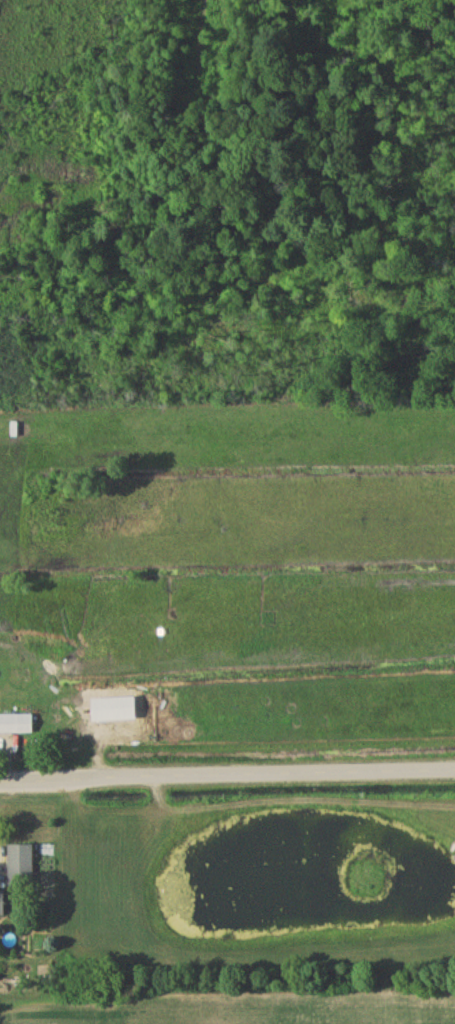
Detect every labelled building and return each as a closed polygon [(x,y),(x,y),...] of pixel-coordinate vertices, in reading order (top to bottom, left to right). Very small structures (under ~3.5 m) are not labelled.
[(35,736),(35,718),(0,718),(0,736),(35,736)] [(35,890),(35,848),(10,848),(10,890),(35,890)]
